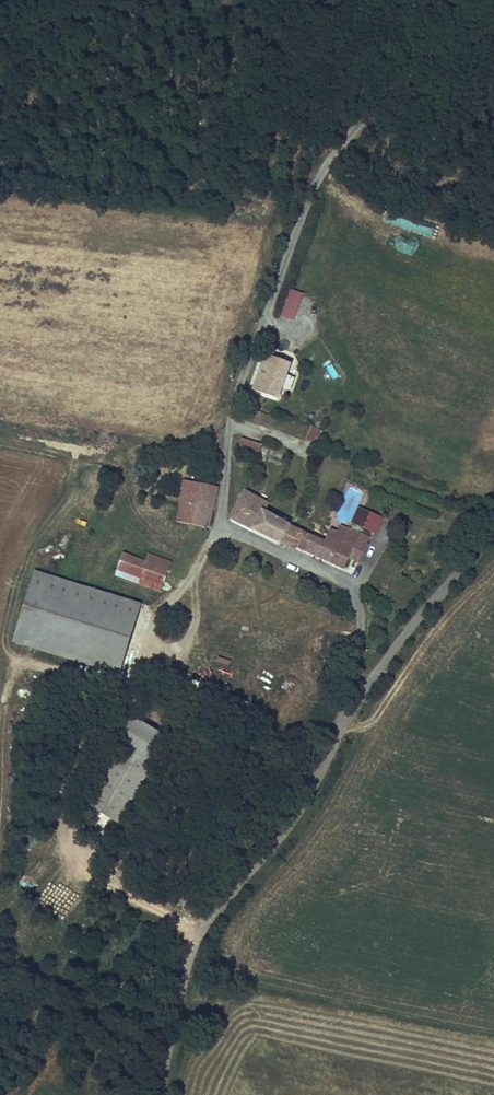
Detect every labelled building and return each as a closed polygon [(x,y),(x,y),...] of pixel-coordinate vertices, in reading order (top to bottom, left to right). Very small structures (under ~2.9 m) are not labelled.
[(289,289),(279,316),(294,321),(304,294),(289,289)] [(249,387),(249,389),(271,396),(281,366),(259,358),(249,387)] [(292,421),(289,434),(306,439),(310,425),(292,421)] [(311,429),(306,443),(316,447),(321,433),(311,429)] [(240,443),(236,456),(256,463),(261,450),(240,443)] [(204,530),(209,498),(210,486),(182,483),(179,508),(174,508),(173,525),(204,530)] [(228,521),(276,545),(284,527),(263,516),(267,507),(243,494),(228,521)] [(382,524),(355,512),(348,528),(374,541),(382,524)] [(342,572),(348,561),(355,546),(364,551),(367,545),(343,532),(340,540),(327,533),(325,538),(320,546),(306,539),(284,527),(276,545),(291,554),(294,549),(342,572)] [(364,551),(355,546),(348,561),(360,567),(368,553),(364,551)] [(167,563),(142,555),(140,562),(118,555),(112,575),(159,587),(167,563)] [(116,676),(138,609),(70,588),(30,575),(9,640),(57,655),(116,676)] [(159,587),(112,575),(111,577),(157,593),(159,587)] [(114,748),(146,767),(162,741),(122,716),(106,743),(114,748)] [(146,767),(114,748),(79,806),(112,825),(146,767)]
